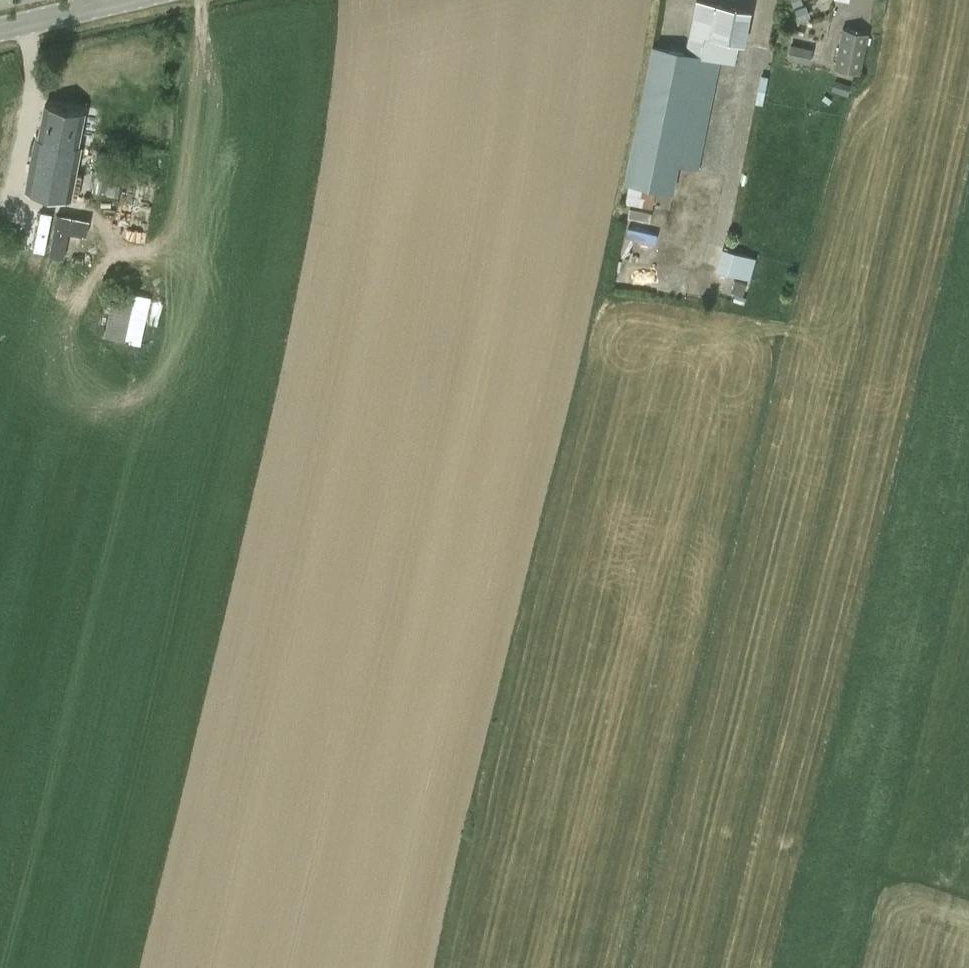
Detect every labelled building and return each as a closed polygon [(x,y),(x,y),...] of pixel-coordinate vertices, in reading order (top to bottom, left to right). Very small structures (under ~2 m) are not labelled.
[(656,188),(674,192),(679,164),(699,169),(724,41),(745,44),(751,12),(696,0),(685,51),(654,45),(652,44),(624,182),(630,183),(656,188)] [(842,27),(834,66),(860,71),(868,32),(842,27)] [(82,141),(78,141),(84,112),(45,104),(39,133),(36,133),(26,190),(71,198),(95,203),(97,192),(118,196),(122,173),(111,171),(114,154),(89,149),(86,167),(77,166),(82,141)] [(653,208),(656,189),(629,184),(626,203),(653,208)] [(52,212),(41,210),(33,249),(45,251),(52,212)] [(62,270),(75,273),(81,246),(68,243),(62,270)] [(712,267),(749,278),(755,256),(719,245),(712,267)] [(142,343),(151,299),(114,292),(104,337),(128,341),(128,340),(142,343)]
